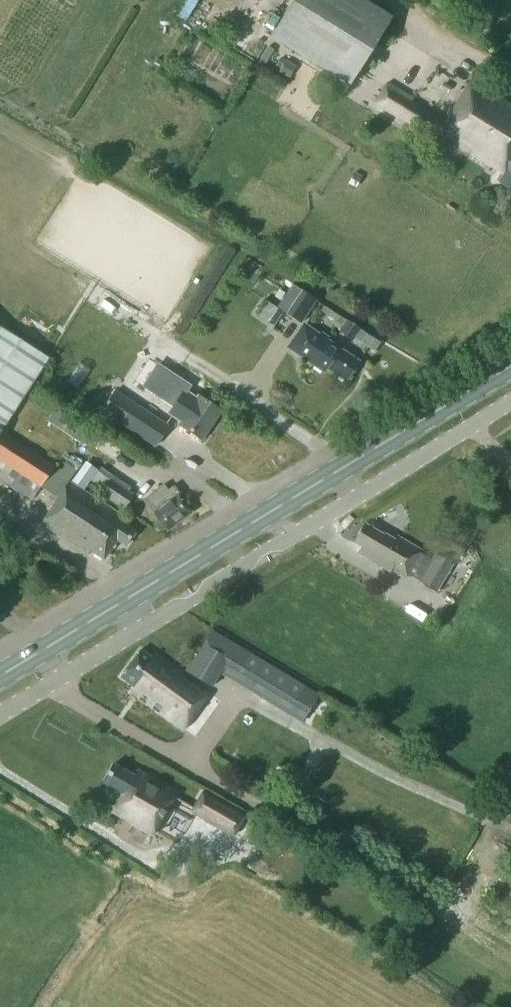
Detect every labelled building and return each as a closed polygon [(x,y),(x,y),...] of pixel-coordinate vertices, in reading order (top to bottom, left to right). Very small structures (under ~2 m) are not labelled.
[(349,84),(391,16),(366,0),(293,0),(271,35),(349,84)] [(286,60),(280,70),(289,76),(296,66),(286,60)] [(503,172),(497,181),(510,190),(510,105),(471,81),(445,122),(411,101),(400,119),(435,140),(439,133),(503,172)] [(275,306),(290,315),(289,317),(300,324),(314,303),(289,286),(275,306)] [(360,328),(346,319),(339,330),(353,340),(360,328)] [(49,356),(0,323),(0,430),(49,356)] [(327,341),(304,325),(290,346),(313,362),(312,363),(325,372),(327,367),(346,380),(359,361),(328,340),(327,341)] [(115,389),(101,411),(154,447),(169,425),(115,389)] [(172,419),(202,439),(221,410),(198,394),(195,398),(181,389),(170,406),(177,411),(172,419)] [(57,498),(41,523),(87,553),(89,549),(104,559),(116,539),(125,545),(134,530),(124,523),(127,518),(69,481),(75,471),(65,464),(61,470),(0,430),(0,478),(32,499),(40,486),(57,498)] [(95,449),(117,458),(123,445),(101,435),(95,449)] [(99,467),(90,480),(103,488),(101,492),(124,508),(133,494),(118,484),(120,481),(99,467)] [(180,496),(180,492),(174,484),(165,491),(160,486),(143,500),(167,530),(192,511),(180,496)] [(354,541),(362,546),(358,552),(390,571),(391,569),(405,577),(408,572),(421,580),(420,580),(421,581),(420,582),(435,591),(436,590),(452,563),(436,554),(432,560),(419,553),(421,550),(397,536),(394,539),(384,533),(384,534),(364,523),(354,541)] [(458,557),(464,547),(446,537),(440,547),(458,557)] [(155,653),(151,657),(140,649),(120,676),(133,685),(129,690),(183,729),(210,692),(155,653)] [(113,763),(103,782),(122,793),(112,811),(153,834),(177,793),(137,770),(134,775),(113,763)] [(233,835),(244,816),(202,792),(192,811),(233,835)] [(257,834),(261,827),(249,822),(246,829),(257,834)] [(500,894),(510,899),(510,874),(500,894)]
